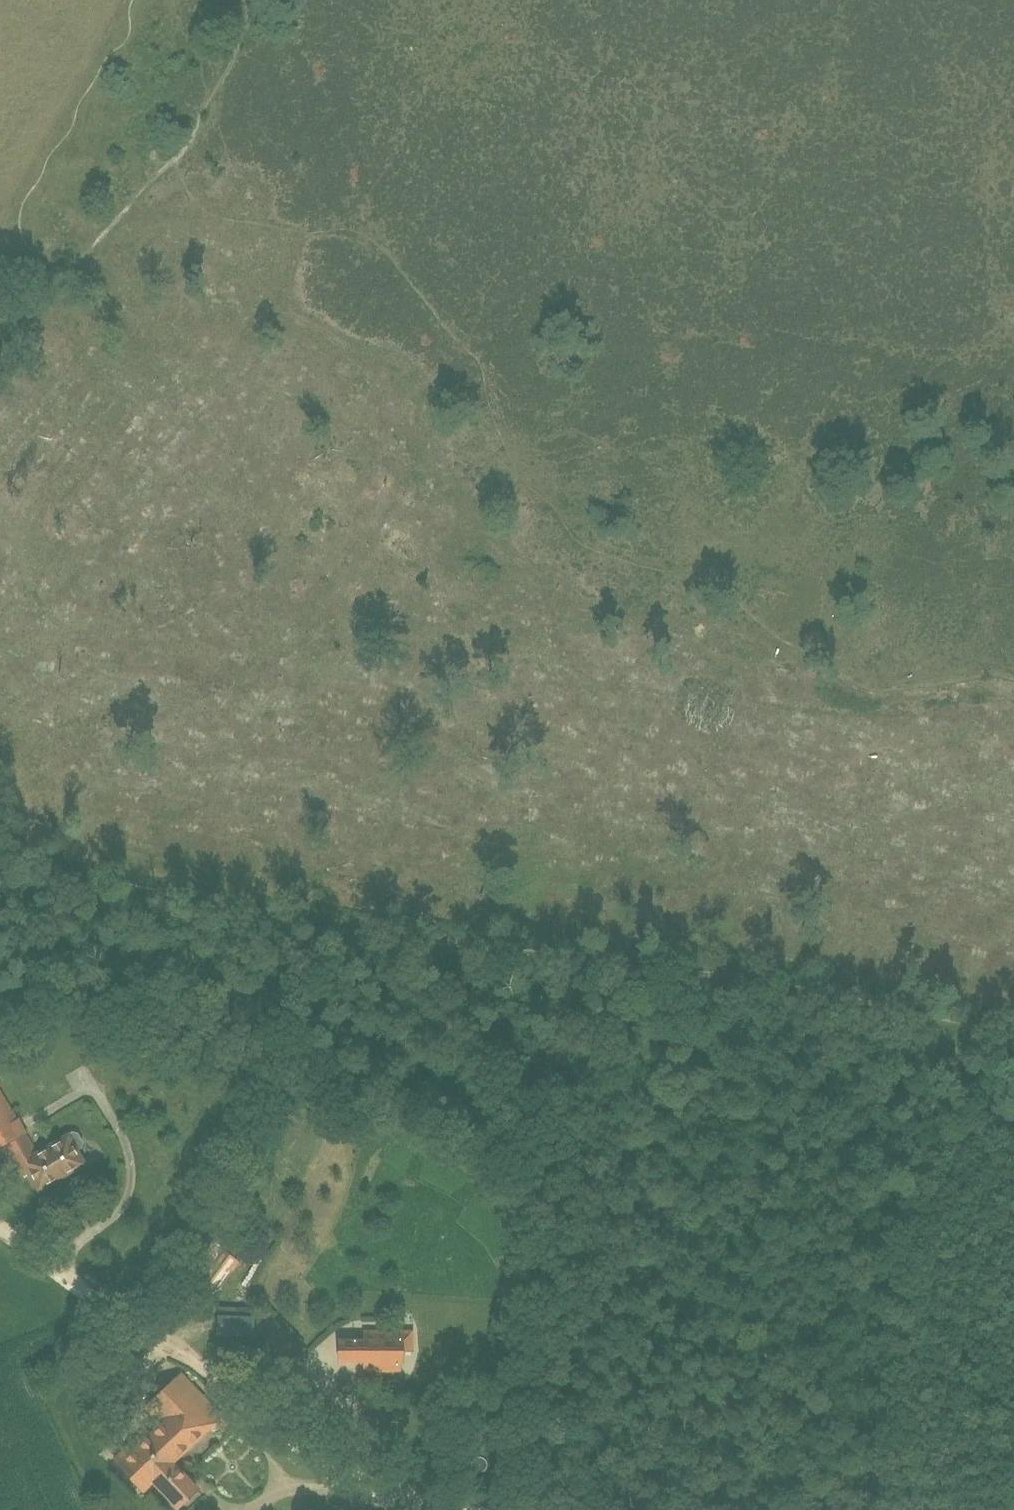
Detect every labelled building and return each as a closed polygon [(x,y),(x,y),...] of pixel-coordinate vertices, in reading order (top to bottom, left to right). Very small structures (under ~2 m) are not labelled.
[(76,1151),(81,1148),(82,1143),(77,1134),(72,1133),(36,1154),(0,1093),(0,1148),(6,1145),(24,1176),(28,1174),(38,1192),(85,1165),(76,1151)] [(221,1249),(213,1259),(198,1281),(213,1292),(236,1260),(221,1249)] [(253,1316),(218,1315),(216,1315),(215,1336),(252,1337),(253,1316)] [(364,1361),(364,1371),(400,1371),(400,1352),(412,1352),(411,1332),(364,1333),(364,1343),(340,1343),(340,1361),(364,1361)] [(172,1462),(220,1415),(181,1374),(143,1409),(159,1425),(142,1442),(137,1437),(114,1460),(143,1490),(152,1481),(177,1506),(197,1488),(172,1462)]
